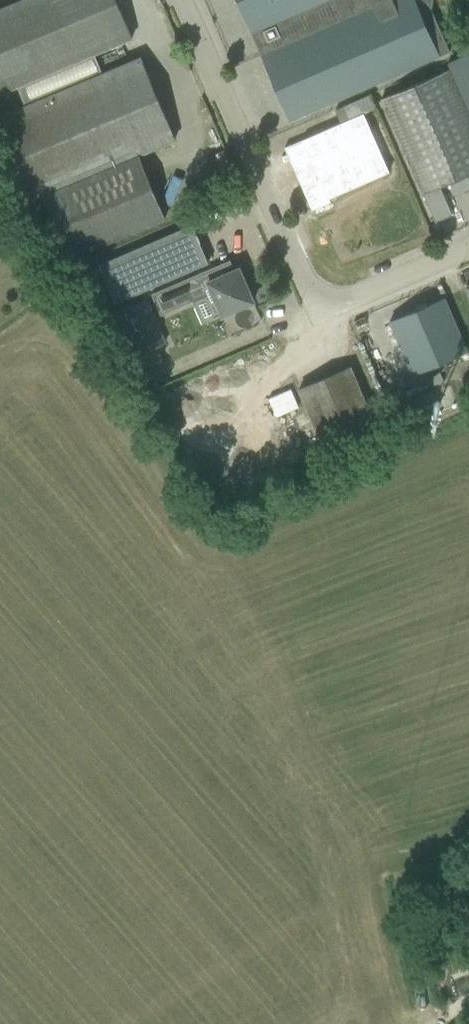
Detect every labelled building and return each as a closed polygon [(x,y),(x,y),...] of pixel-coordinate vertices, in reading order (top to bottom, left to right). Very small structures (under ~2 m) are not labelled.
[(19,86),(27,104),(102,72),(94,54),(132,38),(116,0),(19,0),(0,8),(0,94),(19,86)] [(433,0),(238,0),(253,33),(263,28),(272,50),(262,54),(290,120),(309,113),(450,52),(431,8),(432,8),(433,0)] [(138,155),(175,140),(140,56),(102,72),(27,104),(0,116),(0,141),(25,203),(44,195),(138,155)] [(423,193),(440,186),(468,173),(468,114),(449,70),(382,99),(406,154),(423,193)] [(293,166),(312,209),(330,201),(329,198),(389,171),(363,113),(302,139),(310,158),(293,166)] [(44,195),(71,259),(165,219),(138,155),(44,195)] [(440,186),(423,193),(435,222),(452,214),(440,186)] [(192,224),(99,264),(116,303),(208,262),(192,224)] [(225,262),(151,294),(161,315),(192,301),(192,300),(207,293),(211,303),(216,300),(222,313),(213,317),(213,318),(253,301),(249,292),(251,287),(248,279),(243,277),(239,268),(229,272),(225,262)] [(390,322),(413,375),(467,351),(445,298),(390,322)] [(165,343),(146,299),(120,310),(139,354),(165,343)] [(376,426),(351,367),(298,389),(324,449),(376,426)] [(411,402),(419,421),(430,416),(422,398),(411,402)] [(459,973),(451,976),(454,984),(462,981),(459,973)]
